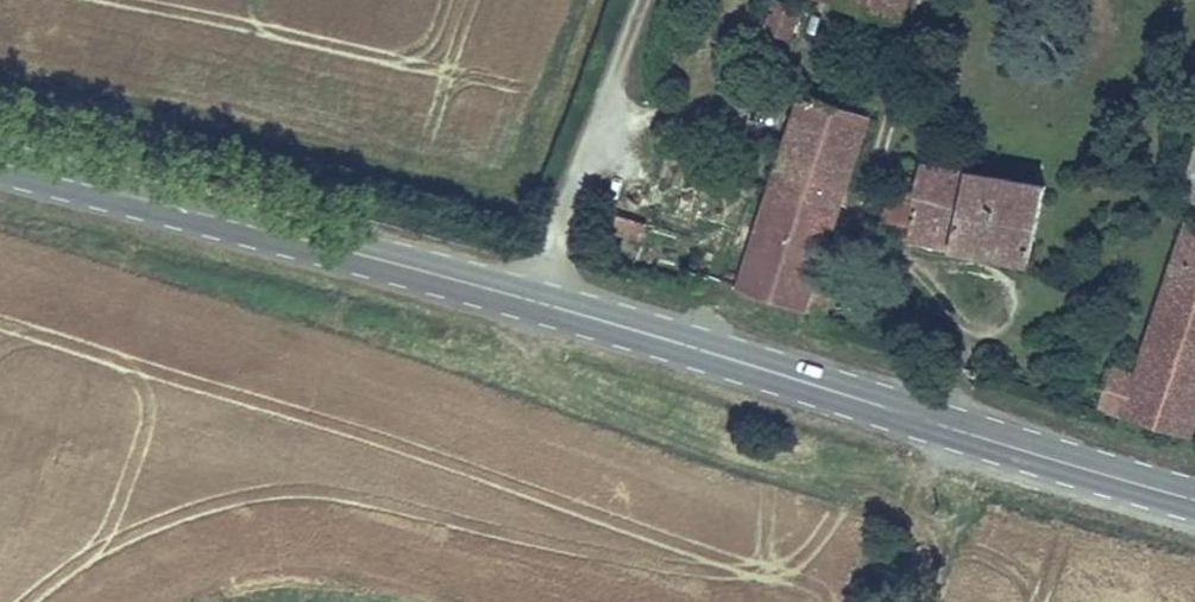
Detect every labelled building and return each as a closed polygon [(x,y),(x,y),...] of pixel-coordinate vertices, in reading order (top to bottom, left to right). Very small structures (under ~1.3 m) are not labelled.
[(780,0),(769,0),(758,32),(787,42),(799,7),(780,0)] [(904,0),(818,0),(896,25),(904,0)] [(816,282),(869,113),(794,90),(731,288),(825,318),(834,288),(816,282)] [(1039,177),(918,156),(911,197),(905,228),(903,242),(1024,263),(1039,177)] [(877,223),(905,228),(911,197),(883,192),(877,223)] [(639,244),(645,225),(614,216),(608,235),(639,244)] [(1194,425),(1194,222),(1180,217),(1131,371),(1110,364),(1095,412),(1190,442),(1194,425)]
